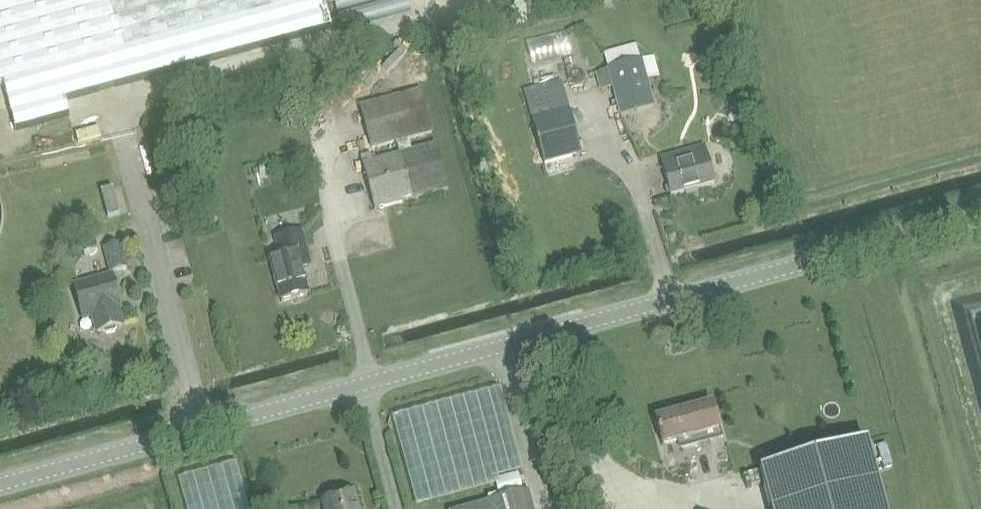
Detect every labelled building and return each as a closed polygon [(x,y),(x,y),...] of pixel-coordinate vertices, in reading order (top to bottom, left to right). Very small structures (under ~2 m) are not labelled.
[(2,85),(15,131),(69,117),(65,101),(331,29),(323,0),(0,0),(0,85),(2,85)] [(620,117),(653,108),(640,62),(607,71),(620,117)] [(581,155),(569,110),(561,82),(524,92),(543,165),(581,155)] [(400,155),(412,200),(447,191),(435,146),(411,152),(408,142),(432,136),(420,91),(358,107),(373,162),(400,155)] [(704,148),(660,159),(670,196),(714,185),(704,148)] [(374,210),(412,200),(400,155),(373,162),(362,165),(374,210)] [(119,215),(112,189),(100,193),(107,218),(119,215)] [(300,269),(310,267),(301,233),(275,240),(279,257),(269,260),(280,303),(307,295),(300,269)] [(104,250),(110,274),(126,269),(120,246),(104,250)] [(112,277),(73,288),(82,319),(92,316),(97,334),(102,332),(106,334),(114,332),(116,328),(121,327),(117,309),(120,308),(112,277)] [(555,416),(562,414),(559,404),(553,406),(555,416)] [(680,449),(719,439),(710,407),(690,412),(654,421),(661,447),(678,442),(680,449)] [(865,443),(758,473),(768,508),(883,508),(865,443)] [(524,495),(469,508),(527,508),(524,495)] [(352,496),(324,503),(326,508),(355,508),(352,496)]
